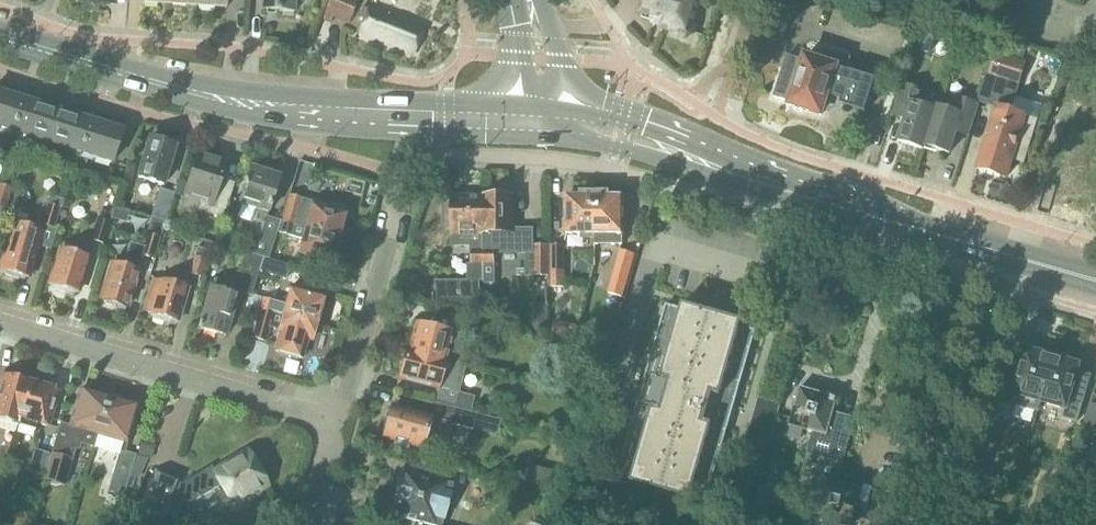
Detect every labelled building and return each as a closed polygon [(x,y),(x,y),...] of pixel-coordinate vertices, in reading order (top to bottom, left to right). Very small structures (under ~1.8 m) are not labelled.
[(261,9),(294,12),(295,0),(262,0),(261,9)] [(349,24),(358,2),(353,0),(330,0),(323,18),(331,21),(333,17),(349,24)] [(643,10),(656,15),(655,20),(664,23),(663,26),(679,32),(680,35),(684,37),(692,32),(694,26),(690,25),(699,0),(646,0),(643,10)] [(359,34),(413,55),(424,27),(370,6),(369,9),(362,7),(358,15),(365,18),(359,34)] [(917,50),(932,55),(938,35),(923,30),(917,50)] [(1001,37),(997,52),(990,73),(987,72),(978,101),(995,106),(976,168),(1006,177),(1011,159),(1024,163),(1038,118),(1012,110),(1027,61),(1023,60),(1028,45),(1001,37)] [(819,61),(803,56),(802,60),(785,55),(772,95),(789,101),(788,104),(791,105),(793,108),(801,111),(802,111),(806,109),(820,114),(822,108),(827,109),(839,104),(864,112),(874,78),(845,69),(849,57),(823,49),(819,61)] [(892,112),(905,117),(897,140),(923,148),(924,145),(927,146),(937,114),(936,114),(937,110),(934,109),(933,113),(921,109),(927,91),(902,83),(900,87),(892,112)] [(6,130),(2,144),(17,148),(21,135),(73,151),(69,164),(85,169),(89,156),(113,163),(123,129),(0,91),(0,128),(6,130)] [(950,114),(937,110),(936,114),(937,114),(927,146),(948,153),(956,129),(968,133),(977,108),(954,101),(950,114)] [(1095,207),(1095,118),(1078,113),(1052,194),(1095,207)] [(151,137),(138,176),(163,184),(176,144),(151,137)] [(54,150),(39,145),(36,154),(51,159),(54,150)] [(226,162),(197,152),(183,193),(201,199),(198,208),(222,216),(232,189),(219,184),(226,162)] [(249,251),(268,257),(281,219),(267,215),(280,175),(252,165),(240,202),(256,207),(252,218),(264,222),(260,236),(254,234),(249,251)] [(4,209),(5,209),(11,188),(0,185),(0,221),(4,209)] [(160,189),(152,217),(166,221),(175,193),(160,189)] [(596,233),(596,192),(580,192),(580,195),(566,195),(566,233),(596,233)] [(608,192),(596,192),(596,233),(622,233),(622,195),(608,195),(608,192)] [(483,263),(483,195),(453,195),(453,244),(471,244),(471,263),(483,263)] [(512,195),(483,195),(483,263),(483,274),(494,274),(494,249),(496,249),(496,230),(512,230),(512,195)] [(305,227),(342,237),(349,214),(346,213),(347,211),(312,202),(300,199),(288,196),(282,221),(293,224),(293,225),(304,228),(305,227)] [(104,244),(113,214),(100,210),(91,240),(104,244)] [(152,217),(143,247),(146,248),(143,256),(154,260),(166,221),(152,217),(151,217),(152,217)] [(293,224),(282,221),(279,233),(290,236),(293,225),(293,224)] [(28,278),(41,231),(15,223),(1,271),(4,272),(6,275),(12,277),(16,275),(28,278)] [(305,227),(304,228),(298,252),(334,261),(335,257),(337,256),(338,251),(337,249),(338,245),(340,246),(342,237),(305,227)] [(79,241),(76,253),(62,249),(51,285),(78,293),(89,257),(88,256),(91,245),(79,241)] [(146,248),(143,247),(130,244),(123,268),(111,264),(101,300),(127,308),(138,272),(143,256),(146,248)] [(549,276),(549,245),(526,245),(526,276),(549,276)] [(551,245),(549,245),(549,276),(549,288),(565,287),(564,245),(551,246),(551,245)] [(610,291),(624,294),(635,253),(621,250),(610,291)] [(259,271),(263,258),(249,254),(238,292),(252,296),(259,271)] [(195,256),(190,274),(203,278),(208,260),(195,256)] [(290,266),(263,258),(259,271),(286,279),(290,266)] [(314,262),(311,272),(322,275),(324,265),(314,262)] [(237,296),(232,294),(235,284),(214,279),(200,330),(226,337),(237,296)] [(189,289),(162,281),(161,283),(155,281),(146,312),(152,313),(151,315),(177,323),(182,308),(183,308),(189,289)] [(319,324),(325,303),(323,301),(325,295),(291,286),(286,305),(277,302),(264,299),(261,309),(260,311),(317,326),(317,323),(319,324)] [(444,288),(445,308),(479,307),(479,287),(444,288)] [(682,309),(666,305),(645,380),(647,380),(641,400),(639,400),(617,474),(634,478),(632,483),(656,490),(657,486),(668,489),(666,493),(691,500),(692,496),(707,500),(728,429),(726,428),(734,401),(736,402),(756,331),(741,326),(742,322),(718,315),(717,319),(706,316),(707,312),(683,305),(682,309)] [(276,351),(302,358),(307,339),(313,341),(317,326),(260,311),(247,307),(243,323),(254,326),(251,338),(262,341),(260,347),(273,350),(275,344),(278,345),(276,351)] [(417,324),(409,350),(459,364),(466,337),(452,334),(417,324)] [(469,339),(489,344),(492,330),(472,325),(469,339)] [(459,364),(409,350),(407,350),(399,377),(445,389),(442,402),(470,410),(474,397),(457,392),(464,366),(459,364)] [(1011,359),(999,400),(1038,411),(1055,353),(1041,350),(1040,353),(1027,350),(1024,362),(1011,359)] [(1077,422),(1089,381),(1076,378),(1080,365),(1067,361),(1068,357),(1055,353),(1038,411),(1039,411),(1042,402),(1066,409),(1063,418),(1077,422)] [(32,382),(8,375),(0,405),(0,411),(4,412),(1,422),(18,427),(32,382)] [(583,399),(596,402),(601,383),(588,380),(583,399)] [(56,389),(32,382),(18,427),(35,431),(38,422),(46,424),(56,389)] [(800,387),(790,425),(813,432),(794,502),(815,508),(813,518),(838,524),(851,524),(860,491),(838,484),(850,440),(830,434),(839,398),(800,387)] [(94,448),(109,396),(99,393),(96,394),(81,390),(67,438),(57,435),(51,455),(45,477),(44,481),(49,482),(51,485),(57,487),(60,486),(65,487),(73,459),(76,450),(79,451),(81,444),(94,448)] [(109,396),(94,448),(119,455),(108,492),(124,497),(136,456),(125,453),(128,442),(126,441),(137,406),(122,402),(120,399),(109,396)] [(767,450),(781,404),(759,397),(745,444),(767,450)] [(1082,431),(1095,435),(1095,404),(1090,403),(1082,431)] [(482,418),(451,409),(448,421),(392,406),(384,436),(443,451),(450,423),(478,431),(482,418)] [(896,445),(908,448),(912,431),(900,428),(896,445)] [(141,442),(137,455),(151,460),(155,446),(141,442)] [(29,472),(45,477),(51,455),(35,450),(29,472)] [(267,487),(247,452),(213,472),(210,467),(180,485),(155,475),(141,511),(159,518),(162,510),(166,512),(169,516),(186,506),(222,485),(234,506),(267,487)] [(530,465),(524,488),(566,500),(573,477),(530,465)] [(394,509),(400,511),(399,516),(432,524),(442,524),(448,505),(454,483),(444,481),(409,471),(405,470),(404,476),(403,476),(394,509)] [(872,523),(882,524),(896,524),(901,506),(893,505),(895,494),(880,490),(872,523)]
